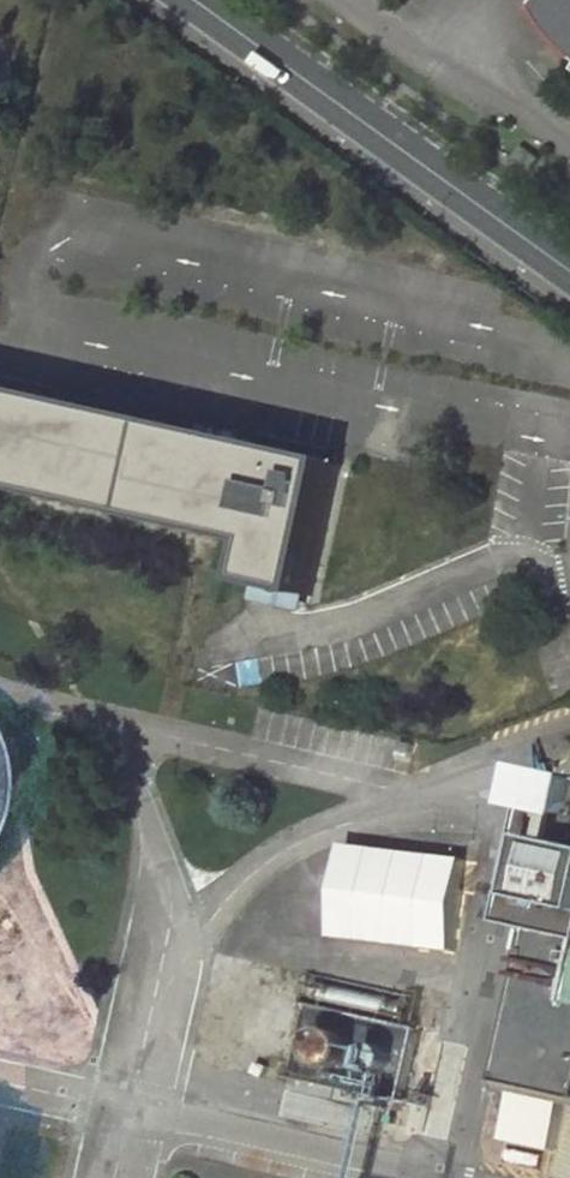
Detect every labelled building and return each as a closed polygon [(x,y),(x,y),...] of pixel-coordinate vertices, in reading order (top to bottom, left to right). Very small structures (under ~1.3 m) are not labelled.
[(537,4),(534,2),(532,2),(540,17),(548,31),(564,49),(569,54),(569,0),(540,0),(537,4)] [(0,401),(0,493),(259,541),(253,580),(313,592),(335,463),(0,401)] [(6,831),(14,794),(11,757),(0,730),(0,840),(6,831)] [(342,842),(334,937),(457,947),(464,852),(342,842)] [(542,1088),(530,1142),(569,1151),(569,949),(542,1088)]
